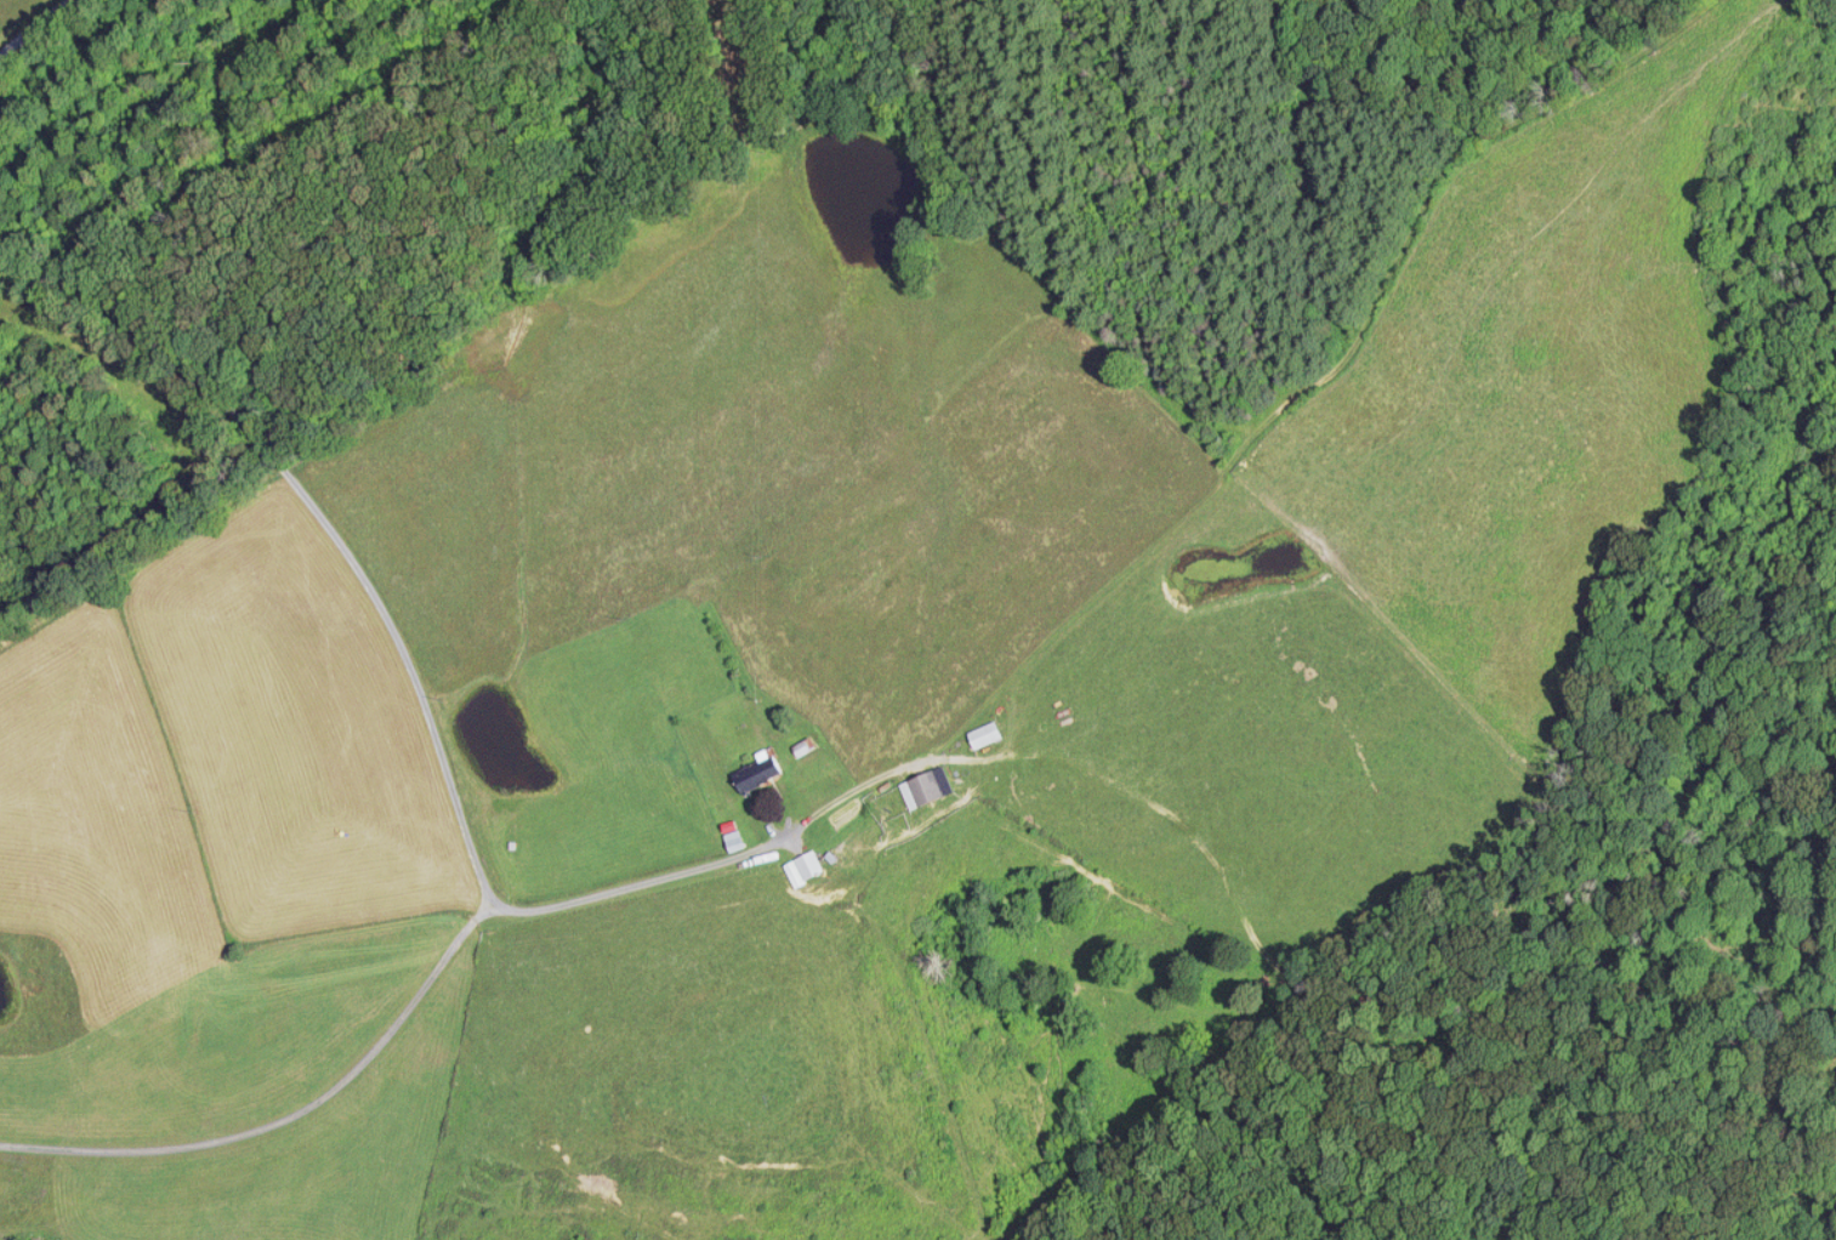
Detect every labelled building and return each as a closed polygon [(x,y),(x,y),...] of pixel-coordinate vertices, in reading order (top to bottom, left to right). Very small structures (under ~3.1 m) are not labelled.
[(970,749),(997,739),(991,723),(964,733),(970,749)] [(738,793),(777,771),(765,752),(727,775),(738,793)] [(948,791),(937,766),(893,785),(905,810),(948,791)] [(775,865),(787,888),(817,872),(805,849),(775,865)]
